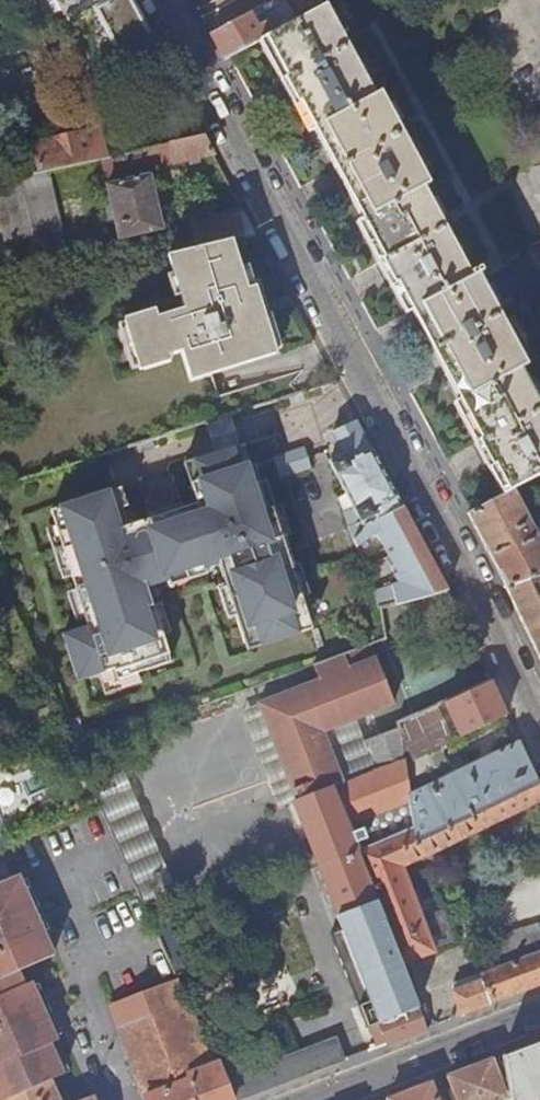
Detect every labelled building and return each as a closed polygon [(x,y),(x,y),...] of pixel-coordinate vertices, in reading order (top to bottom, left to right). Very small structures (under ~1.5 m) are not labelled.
[(50,13),(66,8),(98,2),(102,0),(43,0),(50,13)] [(90,53),(95,51),(105,69),(129,57),(131,58),(134,59),(137,59),(140,59),(143,58),(146,57),(149,55),(151,54),(153,50),(154,47),(155,44),(158,42),(135,0),(102,0),(98,2),(66,8),(90,53)] [(402,281),(395,285),(409,311),(480,272),(484,269),(481,263),(471,269),(426,185),(432,182),(382,90),(376,94),(327,5),(275,33),(263,39),(286,83),(291,80),(302,100),(297,103),(312,131),(317,129),(339,170),(344,167),(356,189),(353,190),(367,217),(360,221),(383,263),(390,259),(402,281)] [(253,14),(213,35),(226,59),(257,43),(263,39),(275,33),(269,20),(258,25),(253,14)] [(257,43),(306,135),(312,131),(297,103),(302,100),(291,80),(286,83),(263,39),(257,43)] [(37,137),(43,165),(51,163),(110,150),(104,122),(37,137)] [(109,178),(121,231),(164,222),(150,161),(147,152),(174,146),(176,155),(214,147),(204,129),(110,150),(116,176),(109,178)] [(312,131),(360,221),(367,217),(353,190),(356,189),(344,167),(339,170),(317,129),(312,131)] [(174,146),(147,152),(150,161),(176,155),(174,146)] [(14,267),(70,255),(51,163),(43,165),(0,175),(0,202),(14,267)] [(245,204),(192,218),(197,241),(232,233),(257,227),(245,204)] [(355,224),(404,314),(409,311),(395,285),(402,281),(390,259),(383,263),(360,221),(355,224)] [(185,302),(157,310),(154,302),(124,312),(140,363),(171,353),(169,348),(182,343),(191,372),(276,346),(255,280),(247,283),(232,233),(197,241),(168,248),(185,302)] [(480,272),(409,311),(457,400),(462,398),(448,372),(452,369),(441,349),(436,351),(434,348),(436,346),(429,333),(494,298),(480,272)] [(508,494),(514,491),(539,477),(539,395),(522,362),(527,359),(494,298),(429,333),(436,346),(434,348),(436,351),(441,349),(452,369),(448,372),(462,398),(457,400),(480,443),(488,439),(500,460),(492,465),(508,494)] [(452,403),(502,497),(508,494),(492,465),(500,460),(488,439),(480,443),(457,400),(452,403)] [(229,407),(205,415),(215,447),(238,440),(239,440),(229,407)] [(331,454),(354,498),(362,514),(365,520),(403,499),(358,415),(348,420),(333,427),(345,451),(331,454)] [(120,483),(50,505),(55,520),(71,569),(75,583),(85,612),(87,620),(62,628),(77,674),(98,668),(113,663),(116,674),(137,667),(170,656),(161,628),(152,600),(146,581),(159,577),(160,582),(207,567),(205,562),(218,558),(226,581),(230,594),(231,593),(236,609),(247,644),(311,623),(300,591),(291,561),(293,560),(293,559),(283,530),(283,529),(281,530),(272,502),(266,504),(257,478),(258,478),(258,477),(253,460),(245,462),(238,440),(215,447),(184,457),(191,480),(197,478),(203,496),(197,498),(187,501),(146,514),(131,519),(126,520),(121,505),(126,504),(120,483)] [(258,478),(257,478),(266,504),(272,502),(281,530),(283,529),(283,530),(290,528),(280,499),(275,501),(266,474),(258,477),(258,478)] [(197,478),(191,480),(197,498),(203,496),(197,478)] [(508,588),(539,577),(539,542),(514,491),(508,494),(502,497),(469,515),(508,588)] [(393,579),(394,582),(398,596),(448,583),(403,499),(365,520),(364,520),(355,530),(359,540),(379,526),(399,567),(396,569),(398,574),(402,575),(402,576),(393,579)] [(126,504),(121,505),(126,520),(131,519),(126,504)] [(55,520),(46,522),(62,572),(71,569),(55,520)] [(299,557),(293,559),(293,560),(291,561),(300,591),(309,588),(299,557)] [(539,655),(539,577),(508,588),(539,655)] [(226,581),(218,583),(227,612),(236,609),(231,593),(230,594),(226,581)] [(76,615),(85,612),(75,583),(66,586),(76,615)] [(160,597),(152,600),(161,628),(170,626),(160,597)] [(0,620),(0,632),(22,623),(17,613),(0,620)] [(296,796),(362,968),(351,972),(362,1000),(372,995),(380,1014),(378,1015),(377,1011),(368,1014),(371,1020),(370,1020),(372,1026),(374,1025),(380,1042),(427,1024),(402,958),(360,846),(417,819),(412,791),(407,759),(401,723),(369,736),(367,737),(378,765),(346,778),(326,726),(360,713),(397,698),(379,653),(376,654),(369,637),(364,639),(311,659),(318,676),(262,697),(262,698),(300,794),(296,796)] [(113,663),(98,668),(104,688),(140,676),(137,667),(116,674),(113,663)] [(461,690),(471,711),(478,726),(509,711),(492,676),(461,690)] [(436,702),(442,714),(455,709),(458,716),(471,711),(461,690),(436,702)] [(245,704),(282,801),(296,796),(300,794),(262,698),(245,704)] [(401,723),(407,759),(453,737),(442,714),(436,702),(401,718),(401,723)] [(326,726),(346,778),(378,765),(367,737),(369,736),(360,713),(326,726)] [(402,958),(435,946),(434,942),(452,935),(442,906),(423,913),(405,862),(539,797),(539,777),(521,738),(412,791),(417,819),(360,846),(402,958)] [(176,888),(130,767),(98,779),(144,900),(176,888)] [(96,791),(77,800),(81,808),(97,801),(100,799),(96,791)] [(3,1099),(62,1099),(52,1076),(66,1070),(53,1039),(60,1036),(55,1023),(47,1026),(33,994),(40,991),(34,977),(27,980),(20,966),(55,951),(41,918),(34,921),(20,889),(27,886),(21,872),(13,875),(6,860),(0,862),(0,1094),(3,1099)] [(20,889),(34,921),(41,918),(27,886),(20,889)] [(526,923),(512,928),(513,930),(486,941),(496,965),(482,971),(477,971),(455,979),(455,986),(453,987),(462,1010),(539,980),(539,918),(526,923)] [(159,926),(172,955),(182,951),(170,922),(159,926)] [(113,1001),(145,1086),(168,1077),(171,1083),(191,1075),(188,1068),(217,1057),(181,976),(113,1001)] [(33,994),(47,1026),(55,1023),(40,991),(33,994)] [(221,1058),(235,1097),(348,1054),(339,1030),(256,1061),(252,1057),(221,1058)] [(506,1057),(513,1096),(513,1099),(539,1099),(539,1044),(506,1057)] [(171,1083),(168,1077),(145,1086),(150,1099),(229,1099),(235,1097),(221,1058),(220,1056),(217,1057),(188,1068),(191,1075),(171,1083)] [(461,1099),(503,1099),(513,1096),(506,1057),(452,1078),(461,1099)] [(394,1099),(440,1099),(434,1085),(394,1099)]
